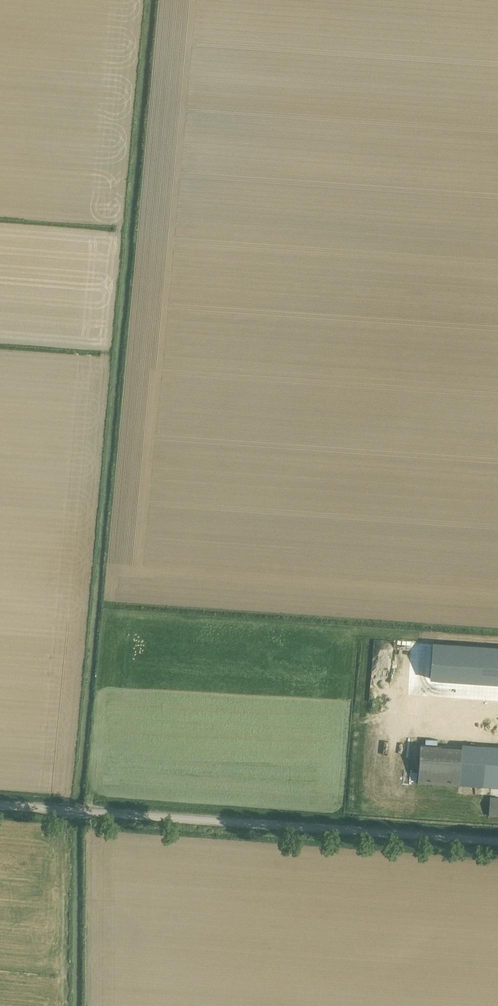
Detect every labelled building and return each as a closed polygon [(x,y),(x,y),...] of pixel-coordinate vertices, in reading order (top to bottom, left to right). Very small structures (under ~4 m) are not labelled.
[(433,642),(430,679),(497,683),(497,647),(433,642)] [(462,744),(461,747),(420,745),(417,782),(497,788),(497,746),(462,744)] [(490,796),(489,814),(497,815),(497,797),(490,796)]
